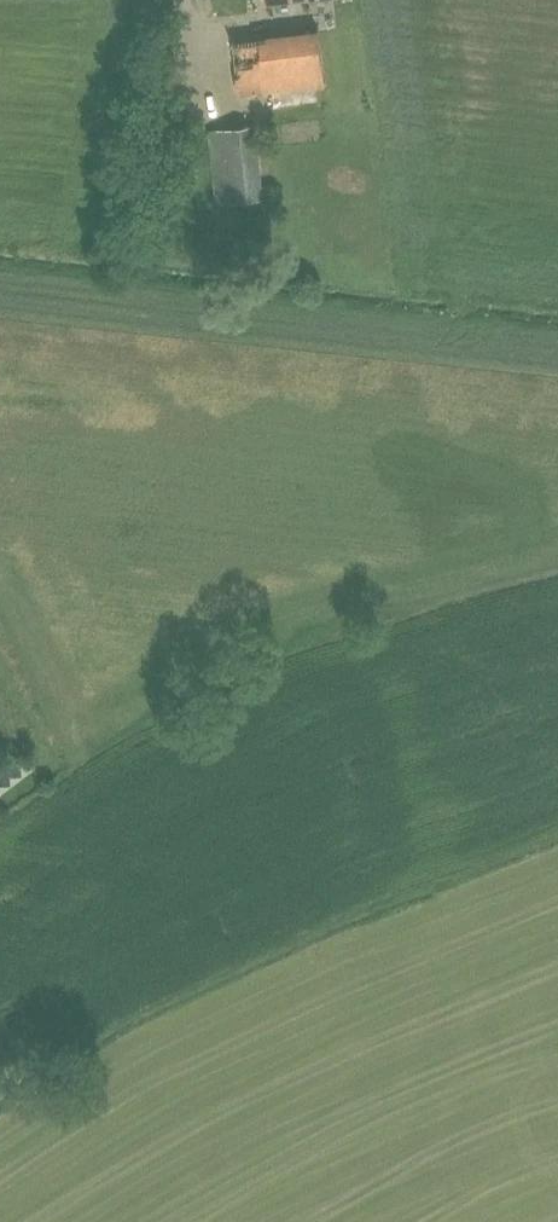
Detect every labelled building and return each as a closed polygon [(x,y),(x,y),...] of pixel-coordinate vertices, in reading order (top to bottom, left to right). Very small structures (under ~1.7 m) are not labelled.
[(254,101),(208,106),(218,202),(264,197),(254,101)]
